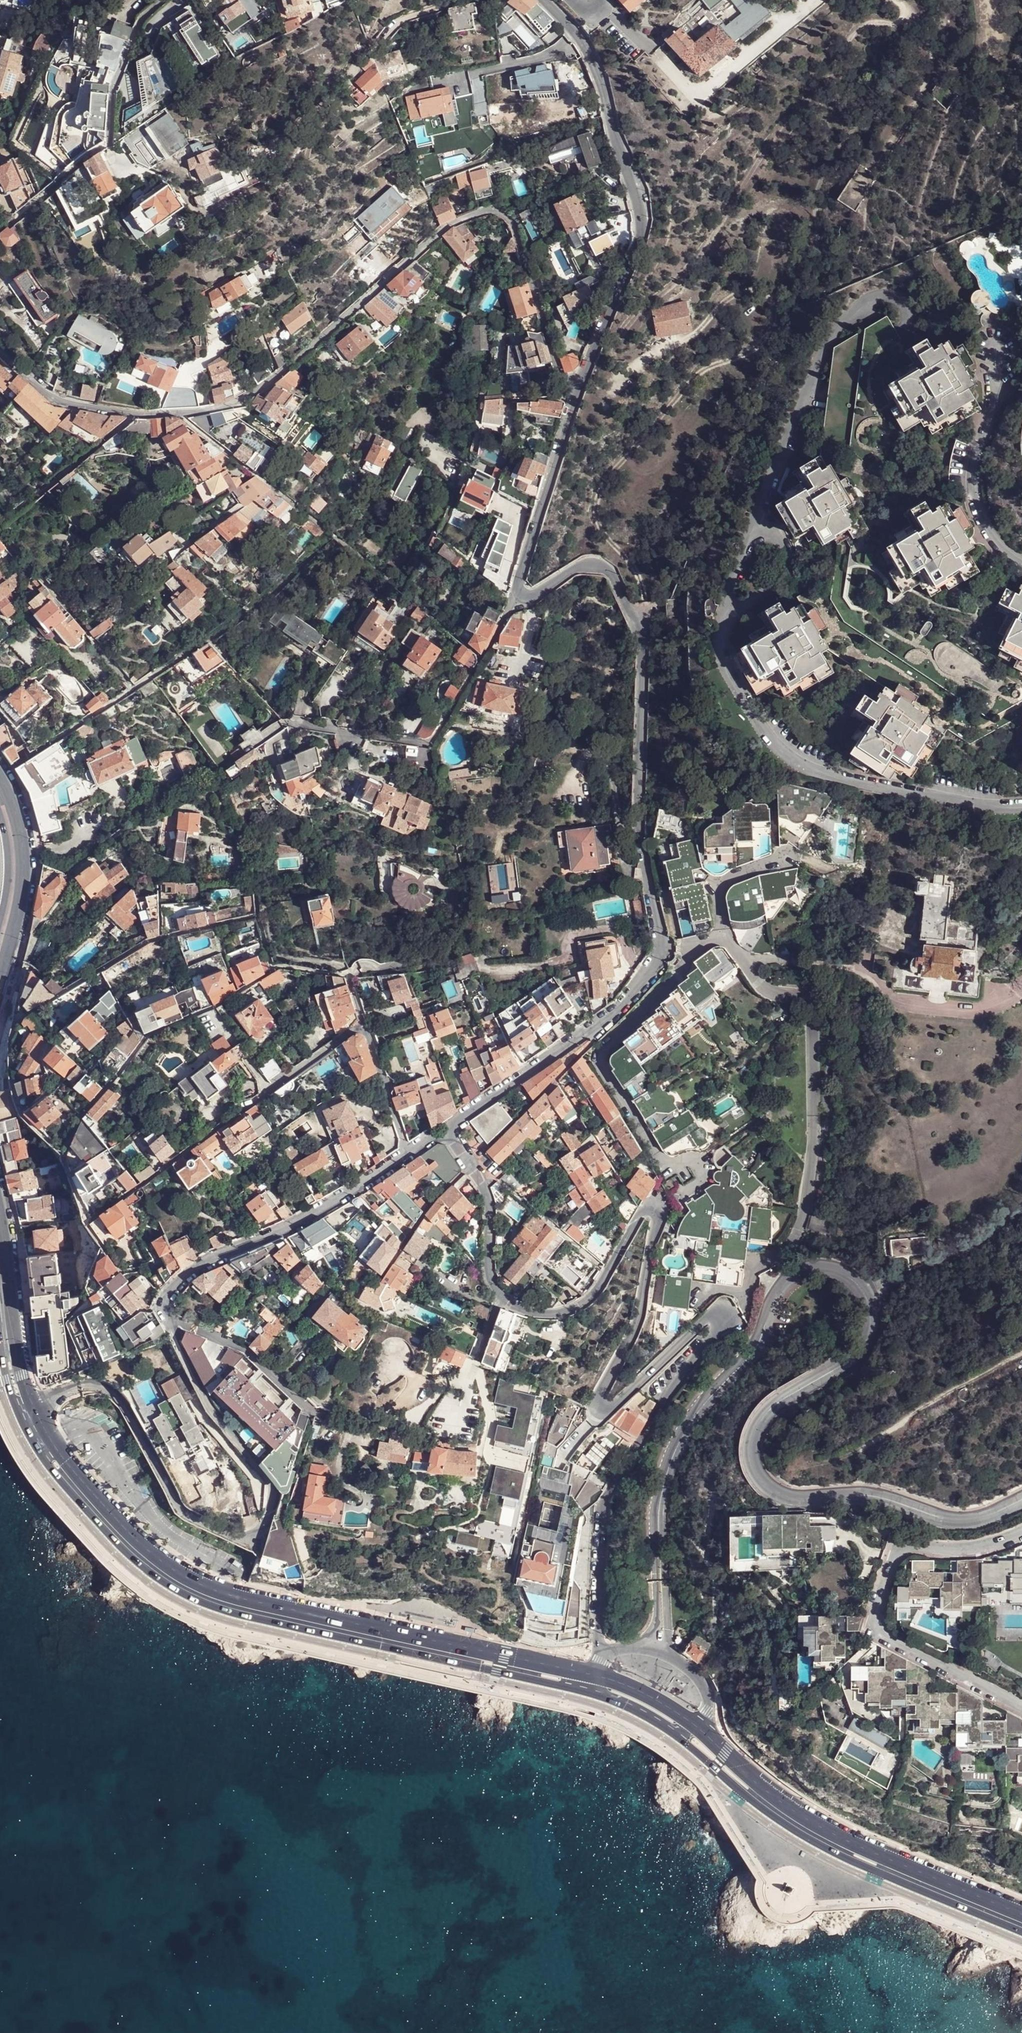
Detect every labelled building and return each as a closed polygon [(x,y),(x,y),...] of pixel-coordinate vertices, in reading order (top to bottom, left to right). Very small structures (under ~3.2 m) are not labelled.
[(223,14),(221,15),(227,25),(235,20),(237,21),(239,20),(241,18),(240,15),(247,10),(241,2),(244,0),(221,0),(222,1),(221,5),(221,10),(223,14)] [(290,17),(313,10),(311,0),(285,0),(290,17)] [(510,2),(519,8),(517,10),(541,36),(557,21),(547,11),(541,6),(537,2),(535,0),(512,0),(511,2),(510,2)] [(643,0),(620,0),(630,12),(643,0)] [(703,0),(706,3),(708,6),(713,12),(728,0),(703,0)] [(767,9),(763,4),(761,1),(761,0),(757,3),(754,0),(732,0),(744,14),(728,27),(726,24),(723,26),(721,28),(734,43),(741,37),(737,33),(767,9)] [(477,11),(476,2),(449,8),(452,23),(453,31),(475,27),(473,12),(477,11)] [(688,25),(703,42),(720,27),(721,28),(723,26),(720,21),(713,12),(708,6),(706,3),(692,13),(690,10),(689,9),(674,21),(677,25),(681,30),(688,25)] [(737,33),(741,37),(771,14),(767,9),(737,33)] [(172,30),(180,25),(183,30),(180,32),(173,36),(184,54),(192,50),(197,58),(198,57),(203,65),(219,55),(214,47),(211,48),(201,33),(205,30),(195,16),(191,10),(162,29),(152,53),(161,57),(172,30)] [(439,18),(437,12),(422,18),(423,23),(439,18)] [(283,18),(278,20),(282,29),(287,27),(283,18)] [(128,42),(133,28),(134,27),(135,26),(118,20),(117,23),(116,23),(111,36),(128,42)] [(296,30),(303,26),(301,22),(294,25),(296,30)] [(677,25),(663,36),(665,37),(668,42),(681,30),(677,25)] [(696,47),(703,42),(688,25),(681,30),(696,47)] [(668,42),(700,77),(708,71),(712,68),(726,56),(728,54),(737,47),(734,43),(721,28),(720,27),(703,42),(696,47),(681,30),(668,42)] [(281,34),(269,39),(271,42),(282,37),(281,34)] [(54,42),(39,37),(32,49),(34,49),(47,55),(54,42)] [(372,37),(365,39),(369,50),(370,49),(376,41),(372,37)] [(9,52),(12,41),(8,39),(5,48),(4,51),(9,52)] [(12,41),(9,52),(23,56),(23,57),(24,57),(26,57),(28,47),(12,41)] [(287,54),(284,48),(280,51),(279,51),(279,52),(279,53),(281,56),(282,57),(283,57),(287,54)] [(23,56),(9,52),(4,51),(0,64),(0,65),(0,68),(18,73),(18,72),(23,57),(23,56)] [(380,54),(372,58),(376,66),(378,73),(385,70),(389,79),(406,72),(398,51),(381,58),(380,54)] [(165,96),(152,55),(142,60),(143,69),(141,69),(142,79),(139,80),(142,102),(143,112),(165,96)] [(378,73),(376,66),(372,58),(362,68),(367,74),(356,83),(360,87),(350,96),(361,107),(370,99),(367,96),(382,82),(378,73)] [(548,71),(553,70),(557,69),(555,62),(546,65),(548,71)] [(557,87),(553,70),(548,71),(546,65),(537,67),(536,71),(530,72),(527,69),(515,72),(519,87),(526,86),(528,93),(554,87),(557,87)] [(11,94),(15,81),(18,73),(0,68),(0,91),(11,94)] [(18,73),(15,81),(24,83),(26,75),(23,74),(18,72),(18,73)] [(940,78),(938,80),(940,81),(938,85),(937,84),(937,85),(936,85),(938,86),(935,90),(934,89),(934,90),(933,91),(934,92),(932,95),(929,94),(928,96),(934,99),(945,81),(940,78)] [(382,82),(367,96),(370,99),(384,86),(382,82)] [(92,85),(92,93),(90,114),(89,113),(88,112),(87,112),(86,112),(84,113),(83,114),(83,115),(81,116),(78,117),(77,118),(76,120),(76,122),(76,125),(77,126),(79,128),(80,128),(83,129),(82,130),(83,131),(84,133),(86,134),(87,133),(88,133),(88,132),(89,131),(106,132),(108,95),(110,87),(93,85),(92,85)] [(526,86),(519,87),(520,93),(530,99),(552,93),(554,90),(554,87),(528,93),(526,86)] [(411,121),(423,119),(424,126),(427,125),(430,136),(432,136),(455,131),(454,125),(457,124),(457,120),(449,121),(448,113),(448,111),(455,111),(450,87),(441,89),(417,94),(406,97),(411,121)] [(182,96),(190,91),(187,88),(180,93),(182,96)] [(11,94),(0,91),(0,97),(9,100),(11,94)] [(143,113),(143,112),(142,102),(123,111),(122,126),(143,113)] [(489,107),(490,117),(491,124),(506,123),(506,115),(511,115),(510,105),(501,105),(489,107)] [(592,127),(546,149),(548,156),(580,146),(589,169),(602,165),(594,143),(592,127)] [(217,147),(189,160),(191,170),(196,168),(202,180),(221,171),(216,159),(222,156),(217,147)] [(86,162),(85,163),(100,192),(115,184),(99,153),(86,162)] [(0,166),(0,185),(5,196),(10,194),(17,211),(35,197),(20,163),(16,165),(14,160),(0,166)] [(501,170),(498,162),(491,165),(494,171),(501,170)] [(516,166),(513,165),(512,167),(524,173),(525,170),(516,166)] [(486,170),(471,174),(473,185),(477,201),(493,196),(486,170)] [(457,219),(447,196),(453,194),(455,199),(468,193),(466,188),(473,185),(471,174),(470,171),(456,176),(459,187),(442,193),(438,202),(440,206),(434,208),(441,225),(457,219)] [(426,188),(431,186),(427,176),(422,178),(426,188)] [(173,191),(169,185),(168,183),(167,183),(165,182),(165,183),(164,182),(154,189),(154,190),(150,194),(149,193),(146,196),(144,195),(143,196),(140,198),(139,200),(138,201),(135,203),(135,204),(136,206),(135,208),(135,209),(136,211),(133,213),(147,234),(162,224),(171,217),(184,207),(179,199),(180,198),(175,191),(173,191)] [(571,188),(573,195),(580,192),(577,185),(571,188)] [(580,192),(573,195),(555,205),(569,234),(589,223),(593,221),(596,219),(582,191),(580,192)] [(516,208),(508,211),(519,223),(524,240),(531,237),(516,208)] [(133,213),(125,219),(139,239),(141,238),(147,234),(133,213)] [(171,217),(162,224),(164,227),(173,221),(171,217)] [(569,234),(576,249),(589,243),(600,265),(612,259),(608,251),(614,247),(607,234),(601,237),(593,221),(589,223),(569,234)] [(455,229),(445,236),(462,258),(464,261),(465,260),(474,254),(478,250),(471,242),(474,239),(470,234),(465,223),(455,229)] [(14,225),(6,232),(14,241),(19,237),(14,225)] [(3,237),(8,243),(12,243),(14,241),(6,232),(4,233),(3,237)] [(445,236),(439,241),(456,263),(462,258),(445,236)] [(517,249),(514,237),(512,238),(504,253),(517,249)] [(553,253),(561,248),(559,243),(550,248),(553,253)] [(273,250),(263,256),(266,260),(268,264),(269,265),(282,258),(278,250),(274,252),(273,250)] [(474,254),(465,260),(468,264),(477,258),(474,254)] [(415,262),(405,272),(426,283),(429,278),(431,273),(415,262)] [(24,267),(12,275),(19,287),(24,293),(41,318),(57,307),(47,294),(45,292),(43,291),(38,283),(34,282),(24,267)] [(540,275),(544,289),(556,286),(551,271),(540,275)] [(405,272),(388,286),(395,293),(399,293),(402,297),(410,297),(413,294),(416,294),(426,283),(405,272)] [(8,277),(4,280),(12,292),(16,289),(19,287),(12,275),(8,277)] [(247,275),(240,278),(247,290),(253,287),(247,275)] [(591,277),(586,279),(590,287),(602,281),(591,277)] [(223,287),(211,294),(216,309),(248,291),(247,290),(240,278),(223,288),(223,287)] [(429,278),(426,283),(427,283),(432,286),(433,287),(436,282),(429,278)] [(590,287),(586,279),(576,285),(579,291),(565,298),(567,303),(558,308),(565,324),(581,316),(579,311),(592,305),(589,300),(595,298),(590,287)] [(519,318),(537,313),(529,284),(510,289),(519,318)] [(383,290),(376,297),(389,307),(398,314),(403,307),(395,300),(383,290)] [(211,294),(204,297),(205,315),(216,309),(211,294)] [(376,297),(368,303),(365,306),(363,308),(387,334),(404,318),(400,314),(399,315),(398,314),(389,307),(376,297)] [(305,302),(284,319),(293,333),(313,318),(305,302)] [(659,338),(692,331),(687,302),(654,308),(659,338)] [(75,305),(66,318),(71,320),(81,308),(75,305)] [(471,308),(469,314),(475,318),(478,311),(472,309),(471,308)] [(590,316),(596,327),(599,320),(595,313),(590,316)] [(69,335),(72,337),(76,329),(104,345),(100,352),(101,353),(103,353),(106,354),(109,353),(112,351),(114,350),(114,349),(116,347),(117,344),(117,341),(115,337),(113,334),(96,325),(99,319),(92,315),(89,321),(80,316),(69,335)] [(274,325),(264,334),(267,339),(278,330),(274,325)] [(340,344),(334,349),(341,359),(341,361),(343,363),(346,364),(350,369),(377,347),(361,327),(340,344)] [(72,337),(100,352),(104,345),(76,329),(72,337)] [(528,330),(528,337),(547,346),(543,332),(540,333),(528,330)] [(201,335),(192,336),(197,348),(201,347),(201,335)] [(530,365),(530,366),(544,364),(544,363),(552,362),(547,346),(528,337),(525,336),(525,337),(526,340),(527,341),(523,343),(516,346),(510,346),(508,372),(523,370),(522,367),(530,365)] [(903,437),(921,427),(924,432),(927,431),(933,440),(942,434),(940,431),(946,427),(950,433),(980,416),(968,396),(976,391),(966,374),(974,369),(961,350),(954,354),(948,345),(931,355),(925,343),(903,355),(911,367),(894,377),(897,384),(880,395),(885,403),(890,400),(894,405),(887,409),(903,437)] [(276,347),(272,350),(276,357),(281,354),(276,347)] [(576,353),(560,357),(561,362),(565,374),(566,374),(573,371),(580,365),(576,353)] [(142,354),(133,374),(150,382),(144,396),(163,405),(179,371),(142,354)] [(281,354),(276,357),(281,368),(288,363),(281,354)] [(225,356),(209,366),(210,385),(230,378),(232,377),(225,356)] [(262,361),(248,367),(248,368),(250,371),(252,369),(254,372),(252,374),(254,377),(259,384),(273,374),(266,362),(264,364),(262,361)] [(200,365),(186,362),(182,376),(196,380),(200,365)] [(0,364),(0,387),(5,392),(9,386),(16,378),(0,364)] [(252,369),(250,371),(248,368),(244,372),(250,381),(254,377),(252,374),(254,372),(252,369)] [(293,385),(295,387),(303,377),(293,369),(275,384),(278,385),(265,399),(290,411),(302,397),(295,393),(290,391),(293,385)] [(9,386),(20,396),(29,383),(19,374),(16,378),(9,386)] [(72,382),(59,376),(53,391),(67,397),(72,382)] [(216,404),(227,400),(237,397),(243,393),(246,391),(242,383),(238,384),(233,385),(233,383),(231,384),(230,378),(210,385),(212,400),(213,405),(216,404)] [(16,400),(52,433),(59,425),(62,422),(59,419),(67,409),(55,407),(29,383),(20,396),(16,400)] [(81,398),(96,401),(98,387),(84,385),(81,398)] [(257,395),(251,398),(255,401),(253,404),(259,408),(259,409),(276,420),(277,419),(282,422),(280,426),(289,432),(295,422),(293,420),(296,415),(290,411),(265,399),(259,395),(257,395)] [(484,411),(484,412),(494,413),(500,414),(501,409),(502,409),(506,407),(506,399),(503,399),(493,400),(486,400),(486,402),(482,404),(482,408),(484,411)] [(517,402),(517,409),(539,413),(554,416),(561,417),(565,403),(539,399),(539,400),(524,402),(517,402)] [(80,411),(73,409),(62,422),(59,425),(69,430),(80,411)] [(95,445),(127,418),(127,417),(126,416),(123,417),(111,416),(110,417),(88,412),(80,411),(69,430),(95,445)] [(494,413),(484,412),(483,420),(493,421),(494,413)] [(554,416),(539,413),(537,423),(553,425),(554,416)] [(189,417),(189,418),(201,428),(206,414),(198,415),(189,417)] [(164,417),(139,418),(136,418),(124,429),(127,436),(131,432),(152,433),(153,435),(165,434),(164,417)] [(167,417),(168,436),(166,438),(172,449),(175,447),(198,486),(206,482),(224,471),(218,460),(226,455),(211,443),(204,445),(197,434),(196,434),(186,425),(188,425),(178,417),(167,417)] [(124,429),(104,445),(107,450),(128,440),(127,436),(124,429)] [(243,443),(234,454),(257,471),(262,463),(265,465),(272,456),(250,439),(253,435),(247,431),(240,440),(243,443)] [(379,435),(372,432),(365,447),(362,445),(358,454),(367,458),(379,435)] [(379,435),(367,458),(383,466),(390,451),(387,449),(391,441),(379,435)] [(481,438),(478,456),(485,457),(486,447),(484,446),(485,439),(481,438)] [(309,452),(302,460),(306,463),(317,473),(324,464),(323,463),(336,448),(329,443),(318,456),(315,454),(313,456),(309,452)] [(549,457),(536,451),(534,460),(547,465),(549,457)] [(527,457),(521,472),(534,478),(536,471),(544,474),(547,465),(534,460),(527,457)] [(383,466),(367,458),(364,466),(379,474),(383,466)] [(306,463),(301,469),(312,478),(317,473),(306,463)] [(867,535),(857,516),(863,513),(846,483),(840,486),(829,469),(820,475),(814,465),(792,477),(799,489),(781,500),(784,506),(777,510),(794,539),(800,535),(807,545),(816,540),(823,551),(834,544),(837,550),(852,541),(854,544),(867,535)] [(478,483),(471,480),(462,501),(477,508),(487,512),(495,493),(499,491),(518,499),(519,496),(521,489),(516,487),(513,486),(517,478),(498,468),(494,476),(484,471),(478,483)] [(224,471),(206,482),(214,495),(228,487),(231,492),(232,492),(237,488),(239,487),(243,484),(239,477),(233,477),(231,478),(227,470),(224,471)] [(521,472),(519,478),(520,479),(529,483),(531,484),(534,478),(521,472)] [(69,474),(61,480),(65,484),(73,477),(69,474)] [(237,488),(232,492),(239,502),(242,500),(246,506),(270,488),(255,477),(243,484),(239,487),(237,488)] [(520,479),(516,487),(521,489),(526,491),(529,483),(520,479)] [(198,486),(197,487),(206,500),(214,495),(206,482),(198,486)] [(529,483),(526,491),(534,495),(537,497),(540,488),(531,484),(529,483)] [(246,506),(240,511),(251,519),(263,506),(273,513),(282,520),(295,508),(286,500),(270,488),(246,506)] [(326,504),(318,498),(311,507),(318,513),(326,504)] [(462,501),(459,507),(474,515),(477,508),(462,501)] [(979,579),(968,558),(974,555),(964,535),(972,531),(960,511),(952,516),(946,505),(931,514),(924,502),(902,514),(909,526),(891,536),(895,543),(878,554),(884,565),(887,563),(890,568),(886,571),(903,600),(920,590),(922,596),(926,593),(932,604),(942,597),(940,593),(944,590),(948,596),(979,579)] [(240,511),(216,528),(220,532),(230,541),(235,537),(248,525),(247,524),(251,519),(240,511)] [(198,513),(186,522),(191,529),(203,521),(198,513)] [(248,525),(235,537),(241,543),(254,530),(248,525)] [(184,527),(178,532),(185,540),(190,536),(184,527)] [(216,528),(211,532),(216,536),(220,532),(216,528)] [(142,534),(127,547),(136,558),(140,562),(154,550),(157,555),(164,551),(165,552),(178,543),(170,532),(155,542),(152,544),(142,534)] [(145,532),(142,534),(152,544),(155,542),(145,532)] [(216,536),(211,532),(196,543),(191,547),(199,555),(202,558),(207,553),(211,557),(211,556),(224,544),(216,536)] [(434,535),(430,544),(436,548),(440,540),(436,537),(434,535)] [(185,540),(184,541),(189,548),(191,547),(196,543),(190,536),(185,540)] [(3,556),(4,557),(10,552),(0,540),(0,558),(3,556)] [(224,544),(211,556),(217,562),(229,549),(224,544)] [(445,544),(440,551),(454,562),(458,555),(445,544)] [(127,547),(122,551),(132,561),(136,558),(127,547)] [(454,562),(454,563),(460,567),(465,560),(458,555),(454,562)] [(175,560),(168,565),(173,571),(180,566),(175,560)] [(421,560),(416,571),(421,573),(426,563),(421,560)] [(173,571),(162,579),(175,593),(177,596),(173,600),(188,617),(189,616),(199,608),(204,603),(200,598),(210,590),(188,570),(187,571),(181,566),(180,566),(173,571)] [(13,567),(6,572),(9,575),(15,570),(13,567)] [(7,617),(17,609),(12,603),(16,600),(10,592),(20,584),(23,574),(20,570),(14,576),(12,574),(7,579),(0,585),(0,608),(7,617)] [(44,584),(38,589),(41,593),(49,602),(52,600),(55,597),(44,584)] [(494,587),(490,597),(506,603),(509,594),(494,587)] [(1016,599),(1004,594),(993,616),(1005,622),(996,641),(1004,645),(999,654),(1001,656),(997,664),(1008,669),(1010,665),(1016,669),(1014,672),(1021,676),(1021,589),(1016,599)] [(41,593),(32,601),(32,603),(38,612),(49,602),(41,593)] [(38,612),(36,614),(49,631),(50,631),(54,628),(58,632),(71,646),(75,647),(84,640),(85,636),(84,635),(86,633),(67,612),(64,614),(52,600),(49,602),(38,612)] [(173,600),(168,604),(183,621),(188,617),(173,600)] [(379,604),(361,631),(385,648),(393,637),(396,638),(405,625),(402,622),(395,617),(403,606),(396,601),(390,610),(391,611),(389,613),(385,610),(385,609),(379,604)] [(754,697),(774,684),(777,689),(780,687),(785,697),(795,691),(793,687),(799,684),(803,690),(830,672),(820,652),(828,648),(819,630),(826,627),(815,607),(807,612),(803,604),(795,609),(794,607),(790,609),(792,611),(786,614),(779,602),(765,611),(754,617),(763,634),(746,645),(750,652),(733,663),(740,672),(744,669),(747,675),(743,678),(754,697)] [(324,635),(281,607),(268,621),(276,626),(281,620),(287,625),(299,633),(296,637),(321,654),(315,661),(322,667),(321,669),(327,673),(334,664),(336,665),(346,651),(329,640),(328,642),(322,638),(324,635)] [(418,607),(412,616),(420,622),(426,614),(418,607)] [(484,617),(475,612),(466,629),(475,634),(469,644),(477,650),(481,653),(482,653),(502,612),(489,607),(484,617)] [(199,608),(189,616),(192,619),(201,610),(199,608)] [(501,633),(499,642),(495,641),(492,647),(498,648),(497,649),(497,652),(517,655),(519,635),(520,624),(517,612),(513,614),(510,618),(501,633)] [(47,637),(50,631),(49,631),(36,614),(31,619),(47,637)] [(109,617),(90,632),(96,638),(112,626),(111,626),(112,625),(112,623),(111,622),(112,621),(109,617)] [(299,633),(287,625),(283,631),(295,639),(296,637),(299,633)] [(50,631),(47,637),(51,638),(58,632),(54,628),(50,631)] [(422,677),(441,649),(411,629),(402,643),(413,650),(403,664),(422,677)] [(361,631),(353,643),(377,659),(385,648),(361,631)] [(226,661),(208,643),(177,663),(192,684),(226,661)] [(464,645),(456,656),(465,663),(474,666),(478,661),(476,655),(464,645)] [(134,684),(140,680),(136,674),(130,679),(134,684)] [(28,676),(21,682),(22,683),(27,688),(33,681),(28,676)] [(0,705),(0,709),(5,715),(13,724),(13,725),(16,730),(27,720),(23,716),(38,703),(41,707),(51,698),(35,679),(33,681),(27,688),(22,683),(7,697),(0,705)] [(473,703),(482,705),(482,706),(493,709),(503,710),(513,713),(518,714),(522,715),(526,692),(517,690),(517,689),(487,683),(478,681),(473,703)] [(452,686),(447,694),(449,695),(455,699),(460,690),(454,687),(452,686)] [(944,741),(924,728),(928,720),(913,710),(918,702),(899,689),(894,697),(883,691),(874,705),(863,698),(849,718),(861,727),(851,743),(859,749),(847,765),(866,777),(870,772),(889,784),(894,776),(900,780),(902,777),(911,783),(917,774),(913,772),(918,765),(925,770),(944,741)] [(101,692),(96,696),(104,705),(110,701),(101,692)] [(96,696),(87,704),(93,712),(104,705),(96,696)] [(38,703),(23,716),(27,720),(27,721),(42,707),(41,707),(38,703)] [(105,719),(117,711),(114,705),(110,707),(105,710),(101,713),(105,719)] [(441,721),(425,716),(413,736),(424,738),(428,737),(431,735),(433,734),(435,732),(436,728),(441,721)] [(288,726),(282,720),(273,726),(278,733),(288,726)] [(6,722),(0,727),(0,746),(4,751),(14,744),(6,722)] [(255,749),(276,734),(270,727),(250,740),(255,749)] [(148,764),(135,737),(124,742),(126,747),(136,769),(136,770),(148,764)] [(114,747),(113,744),(111,745),(109,739),(100,743),(103,748),(95,751),(97,754),(114,747)] [(126,747),(124,742),(123,743),(122,740),(113,744),(114,747),(115,751),(126,747)] [(66,755),(57,742),(52,744),(46,748),(32,758),(15,769),(30,793),(37,789),(48,784),(60,779),(51,765),(66,755)] [(4,751),(13,764),(20,759),(14,744),(4,751)] [(32,744),(27,747),(31,753),(35,750),(32,744)] [(426,747),(414,745),(411,765),(426,767),(431,766),(426,747)] [(320,761),(316,746),(295,755),(296,758),(300,776),(314,772),(316,770),(315,768),(315,764),(319,762),(320,761)] [(88,762),(100,757),(115,751),(114,747),(97,754),(95,755),(91,747),(82,750),(87,763),(88,763),(88,762)] [(136,769),(126,747),(115,751),(100,757),(88,762),(88,763),(91,769),(95,780),(98,786),(118,777),(136,769)] [(238,751),(243,758),(249,753),(244,747),(238,751)] [(241,768),(260,756),(255,749),(249,753),(243,758),(236,763),(241,769),(241,768)] [(176,755),(186,777),(200,771),(190,750),(164,751),(149,758),(152,766),(155,767),(157,767),(158,766),(160,762),(176,755)] [(350,770),(360,768),(358,754),(357,754),(348,755),(350,770)] [(300,776),(296,758),(279,765),(283,782),(287,781),(291,795),(304,791),(301,782),(302,782),(300,776)] [(233,779),(244,772),(241,768),(241,769),(236,763),(225,770),(233,779)] [(91,781),(95,780),(91,769),(87,771),(85,775),(88,780),(91,781)] [(470,769),(447,773),(449,780),(471,776),(470,769)] [(316,786),(319,783),(318,781),(314,774),(302,782),(301,782),(304,791),(304,793),(316,786)] [(319,783),(316,786),(322,792),(328,784),(321,779),(318,781),(319,783)] [(391,802),(396,789),(385,784),(384,786),(369,779),(365,788),(366,789),(363,798),(376,805),(375,806),(387,811),(391,802)] [(835,795),(777,781),(778,823),(788,823),(804,835),(812,822),(815,824),(819,818),(835,795)] [(42,834),(61,829),(48,784),(37,789),(40,802),(33,804),(42,834)] [(396,789),(391,802),(393,803),(397,795),(408,800),(411,793),(411,792),(397,786),(396,789)] [(37,789),(30,793),(33,804),(40,802),(37,789)] [(397,795),(393,803),(402,807),(395,825),(400,827),(399,827),(404,829),(407,830),(412,821),(419,824),(423,815),(426,816),(431,802),(411,793),(408,800),(397,795)] [(735,847),(736,853),(754,852),(754,847),(760,847),(759,836),(762,836),(762,835),(764,834),(765,834),(766,834),(767,834),(768,835),(769,836),(771,836),(770,827),(753,828),(752,822),(770,822),(770,808),(768,808),(768,806),(768,805),(767,805),(766,804),(753,804),(751,802),(739,802),(740,808),(738,809),(734,809),(735,842),(735,847)] [(384,817),(387,811),(375,806),(373,812),(384,817)] [(696,839),(702,867),(705,867),(725,864),(726,864),(727,865),(728,866),(727,868),(731,871),(736,868),(736,854),(705,855),(704,848),(735,847),(735,842),(734,809),(734,807),(722,816),(723,823),(713,823),(706,828),(695,836),(696,839)] [(199,832),(201,813),(181,812),(177,840),(187,842),(189,831),(199,832)] [(419,824),(417,827),(426,831),(431,818),(426,816),(423,815),(419,824)] [(778,823),(779,828),(786,828),(801,839),(804,835),(788,823),(778,823)] [(572,870),(610,865),(607,848),(613,847),(610,827),(605,828),(605,830),(593,832),(592,829),(579,831),(579,834),(570,835),(561,836),(562,848),(569,847),(572,870)] [(672,889),(695,884),(692,869),(702,867),(696,839),(669,845),(672,856),(672,860),(663,862),(664,864),(665,864),(671,887),(669,887),(670,890),(672,889)] [(184,862),(187,842),(177,840),(175,850),(174,859),(184,862)] [(300,847),(275,843),(276,853),(300,852),(300,847)] [(736,854),(736,868),(755,862),(755,858),(754,852),(736,853),(736,854)] [(129,874),(121,864),(111,871),(105,875),(100,868),(96,863),(77,878),(85,889),(92,899),(86,904),(82,906),(89,914),(100,904),(100,903),(116,890),(113,886),(120,881),(128,875),(129,874)] [(392,863),(390,883),(394,881),(392,888),(393,891),(393,893),(394,897),(396,901),(399,904),(404,907),(408,909),(413,910),(415,910),(419,909),(423,907),(426,906),(429,903),(433,896),(424,892),(423,885),(422,883),(421,881),(418,880),(418,872),(409,866),(403,864),(398,863),(396,864),(392,863)] [(111,871),(106,864),(100,868),(105,875),(111,871)] [(56,899),(68,884),(63,878),(66,875),(64,873),(62,871),(44,865),(40,885),(56,899)] [(153,875),(145,865),(137,872),(144,880),(153,875)] [(424,881),(432,876),(428,875),(423,874),(418,872),(418,880),(421,881),(424,881)] [(233,879),(232,873),(206,875),(207,882),(233,879)] [(795,891),(799,874),(760,881),(732,894),(729,901),(727,907),(729,920),(731,927),(740,929),(749,929),(757,927),(767,922),(764,909),(788,904),(787,893),(795,891)] [(938,940),(947,941),(948,924),(953,885),(945,884),(946,875),(935,874),(935,879),(934,883),(928,882),(927,893),(926,893),(925,894),(921,938),(927,939),(938,940)] [(130,877),(128,875),(120,881),(122,883),(130,877)] [(928,882),(918,881),(917,889),(916,892),(926,893),(927,893),(928,882)] [(202,892),(201,882),(187,883),(188,893),(202,892)] [(683,937),(683,939),(708,933),(710,932),(713,929),(702,882),(695,884),(672,889),(679,921),(690,918),(691,924),(693,924),(695,934),(683,937)] [(188,893),(187,883),(181,884),(163,883),(164,893),(188,893)] [(42,918),(56,899),(40,885),(34,914),(41,919),(42,918)] [(644,920),(640,899),(637,885),(632,886),(633,894),(632,894),(633,900),(637,921),(644,920)] [(330,896),(328,888),(318,890),(320,896),(320,898),(330,896)] [(86,904),(92,899),(85,889),(78,893),(86,904)] [(133,905),(137,902),(133,889),(131,891),(125,896),(133,905)] [(149,938),(159,936),(159,920),(158,911),(158,894),(146,896),(147,900),(137,903),(140,911),(144,923),(149,938)] [(253,895),(246,896),(249,915),(255,913),(254,905),(253,897),(253,895)] [(129,910),(133,905),(125,896),(116,904),(107,913),(118,923),(111,931),(118,937),(135,921),(132,918),(134,915),(129,910)] [(316,926),(336,922),(330,896),(320,898),(309,900),(311,912),(313,911),(314,917),(316,926)] [(788,904),(764,909),(767,922),(767,924),(773,925),(788,904)] [(181,931),(217,922),(235,918),(232,907),(178,918),(181,931)] [(34,914),(31,931),(32,932),(41,919),(34,914)] [(36,933),(45,920),(42,918),(41,919),(32,932),(36,933)] [(740,929),(731,927),(733,932),(734,935),(740,935),(744,935),(751,934),(761,932),(768,928),(767,924),(767,922),(757,927),(749,929),(740,929)] [(594,979),(605,977),(614,976),(612,963),(618,962),(614,942),(609,943),(608,939),(587,942),(592,969),(594,979)] [(915,974),(919,975),(919,976),(973,982),(977,951),(976,951),(938,946),(926,945),(925,945),(924,955),(922,955),(922,956),(919,956),(916,956),(914,957),(912,960),(911,962),(911,965),(911,968),(913,971),(915,974)] [(714,947),(711,949),(716,955),(725,948),(724,948),(720,946),(716,946),(714,947)] [(31,965),(35,949),(27,947),(24,962),(31,965)] [(736,969),(738,967),(725,948),(716,955),(711,949),(703,954),(698,957),(697,958),(696,959),(694,961),(699,968),(712,986),(714,985),(714,984),(713,983),(735,967),(736,968),(736,969)] [(460,967),(475,962),(472,953),(459,957),(459,961),(460,967)] [(261,963),(258,957),(237,965),(243,979),(246,985),(265,973),(261,963)] [(269,967),(268,961),(261,963),(265,973),(270,970),(269,967)] [(480,974),(475,962),(460,967),(458,967),(463,979),(480,974)] [(735,967),(713,983),(714,984),(716,984),(720,982),(725,980),(729,977),(732,974),(734,970),(736,968),(735,967)] [(712,986),(699,968),(688,976),(689,978),(679,986),(680,987),(696,1009),(717,993),(712,986)] [(594,979),(592,969),(584,971),(578,972),(579,976),(582,982),(586,981),(594,979)] [(283,977),(279,970),(262,981),(266,987),(283,977)] [(552,977),(549,970),(541,974),(545,981),(552,977)] [(35,989),(41,980),(32,971),(30,973),(30,976),(26,984),(26,985),(35,988),(35,989)] [(224,971),(203,980),(202,980),(201,977),(198,975),(194,976),(192,980),(195,987),(200,1001),(200,1002),(202,1010),(215,1005),(236,991),(234,985),(231,986),(224,971)] [(397,1002),(399,1002),(400,1005),(406,1003),(407,1007),(412,1005),(416,1016),(422,1014),(416,997),(412,998),(405,977),(404,973),(377,975),(382,989),(392,986),(397,1002)] [(321,1005),(322,1003),(321,1000),(337,996),(334,989),(335,989),(333,976),(327,975),(329,991),(316,995),(320,1007),(321,1005)] [(327,1018),(328,1021),(332,1019),(356,1013),(345,978),(333,976),(335,989),(334,989),(337,996),(321,1000),(322,1003),(321,1005),(320,1007),(320,1010),(320,1012),(322,1015),(323,1017),(325,1018),(327,1018)] [(531,993),(534,998),(555,981),(558,980),(556,976),(531,993)] [(564,988),(582,982),(579,976),(560,982),(562,986),(564,988)] [(608,997),(605,977),(594,979),(586,981),(590,999),(595,998),(607,997),(608,997)] [(46,1001),(56,994),(47,986),(41,979),(41,980),(35,989),(35,988),(25,1006),(28,1011),(39,1005),(41,999),(46,1001)] [(56,994),(63,990),(61,989),(62,988),(53,979),(47,986),(56,994)] [(546,998),(559,988),(555,981),(534,998),(538,1004),(546,998)] [(26,1013),(28,1011),(25,1006),(35,988),(26,985),(21,1000),(19,1008),(19,1009),(20,1011),(24,1013),(24,1014),(26,1013)] [(558,1017),(575,1005),(564,988),(562,986),(559,988),(546,998),(557,1015),(558,1017)] [(200,1001),(195,987),(178,993),(174,996),(178,1005),(182,1003),(181,1001),(184,999),(188,1009),(200,1001)] [(696,1009),(680,987),(670,994),(672,996),(661,1003),(662,1005),(684,1034),(704,1020),(696,1009)] [(117,999),(111,989),(88,1010),(101,1023),(112,1012),(115,1015),(122,1008),(117,999)] [(526,1013),(538,1004),(534,998),(531,993),(519,1002),(525,1011),(526,1013)] [(237,1015),(259,999),(256,995),(232,1012),(234,1016),(237,1015)] [(183,1018),(178,1005),(174,996),(151,1005),(152,1006),(145,1009),(137,1012),(138,1015),(142,1026),(144,1030),(146,1034),(183,1018)] [(557,1015),(546,998),(538,1004),(549,1020),(552,1019),(550,1015),(552,1013),(554,1016),(557,1015)] [(145,1009),(141,999),(133,1003),(136,1010),(137,1012),(145,1009)] [(263,1004),(259,999),(237,1015),(241,1021),(251,1034),(268,1022),(270,1020),(273,1018),(265,1008),(263,1004)] [(274,1003),(271,999),(263,1004),(265,1008),(274,1003)] [(549,1020),(538,1004),(526,1013),(534,1025),(537,1030),(549,1020)] [(684,1034),(662,1005),(656,1009),(658,1012),(642,1022),(643,1024),(662,1050),(684,1034)] [(447,1008),(424,1019),(428,1033),(431,1040),(439,1037),(456,1030),(447,1008)] [(101,1023),(88,1010),(69,1026),(72,1031),(83,1042),(90,1050),(99,1042),(102,1040),(109,1033),(101,1023)] [(505,1025),(513,1020),(507,1010),(500,1014),(501,1016),(505,1025)] [(517,1052),(538,1037),(531,1027),(534,1025),(526,1013),(525,1011),(513,1020),(505,1025),(514,1042),(512,1043),(517,1050),(517,1051),(517,1052)] [(356,1013),(332,1019),(336,1034),(327,1039),(329,1044),(353,1027),(354,1027),(359,1022),(359,1020),(356,1013)] [(42,1032),(31,1014),(25,1018),(24,1019),(28,1024),(33,1033),(23,1051),(36,1058),(36,1057),(47,1039),(39,1034),(42,1032)] [(428,1033),(424,1019),(422,1014),(416,1016),(415,1016),(420,1030),(413,1032),(415,1037),(428,1033)] [(142,1026),(138,1015),(134,1016),(128,1019),(129,1020),(134,1030),(142,1026)] [(136,1034),(134,1030),(129,1020),(118,1027),(122,1034),(125,1036),(110,1055),(118,1062),(114,1069),(112,1070),(116,1074),(117,1072),(140,1042),(137,1035),(136,1034)] [(549,1020),(537,1030),(540,1034),(552,1025),(549,1020)] [(561,1039),(569,1033),(561,1020),(553,1026),(561,1039)] [(269,1024),(268,1022),(251,1034),(254,1038),(256,1040),(260,1041),(264,1039),(266,1037),(266,1033),(265,1029),(271,1025),(269,1024)] [(66,1038),(72,1031),(69,1026),(68,1024),(59,1032),(66,1038)] [(662,1050),(643,1024),(637,1028),(638,1029),(623,1041),(626,1044),(642,1065),(662,1050)] [(293,1030),(300,1040),(307,1038),(306,1034),(309,1033),(307,1026),(293,1030)] [(464,1027),(456,1030),(460,1040),(467,1037),(464,1027)] [(146,1034),(144,1030),(136,1034),(137,1035),(140,1042),(146,1034)] [(83,1042),(72,1031),(66,1038),(74,1047),(79,1042),(80,1044),(83,1042)] [(549,1047),(555,1043),(546,1031),(541,1035),(549,1047)] [(370,1052),(365,1038),(364,1036),(361,1034),(357,1034),(344,1043),(354,1060),(355,1060),(370,1052)] [(226,1035),(214,1043),(222,1056),(226,1053),(233,1048),(226,1035)] [(502,1079),(521,1066),(513,1052),(510,1045),(506,1036),(497,1040),(499,1045),(496,1046),(490,1048),(490,1050),(502,1079)] [(443,1047),(439,1037),(431,1040),(435,1050),(443,1047)] [(494,1085),(502,1079),(490,1050),(490,1048),(486,1039),(485,1037),(475,1041),(480,1053),(489,1075),(494,1085)] [(496,1046),(492,1037),(486,1039),(490,1048),(496,1046)] [(41,1060),(51,1042),(47,1038),(47,1039),(36,1057),(41,1060)] [(590,1042),(588,1040),(564,1058),(569,1064),(590,1042)] [(238,1045),(236,1047),(244,1059),(244,1061),(247,1058),(250,1056),(241,1043),(238,1045)] [(336,1049),(345,1065),(351,1062),(354,1060),(344,1043),(336,1049)] [(611,1056),(611,1057),(610,1060),(611,1062),(615,1068),(613,1069),(632,1101),(657,1085),(642,1065),(626,1044),(613,1053),(612,1054),(611,1056)] [(79,1067),(56,1046),(45,1058),(49,1062),(60,1071),(65,1075),(67,1073),(69,1076),(79,1067)] [(244,1059),(236,1047),(233,1048),(226,1053),(233,1063),(233,1064),(234,1066),(244,1059)] [(31,1078),(48,1074),(41,1060),(36,1057),(36,1058),(23,1051),(18,1058),(25,1062),(20,1071),(31,1078)] [(374,1064),(370,1052),(355,1060),(354,1060),(351,1062),(362,1081),(377,1072),(374,1064)] [(233,1064),(233,1063),(226,1053),(222,1056),(213,1063),(220,1073),(233,1064)] [(489,1075),(480,1053),(467,1058),(470,1066),(471,1069),(476,1081),(489,1075)] [(591,1071),(582,1057),(573,1067),(582,1082),(593,1075),(591,1071)] [(282,1071),(273,1059),(259,1069),(265,1076),(268,1080),(282,1071)] [(559,1074),(566,1066),(561,1059),(524,1085),(533,1099),(559,1074)] [(56,1076),(60,1071),(49,1062),(46,1065),(48,1068),(56,1076)] [(209,1099),(229,1085),(220,1073),(213,1063),(212,1062),(193,1076),(199,1086),(209,1099)] [(84,1072),(79,1067),(69,1076),(69,1077),(74,1081),(72,1083),(73,1084),(75,1082),(85,1072),(84,1072)] [(573,1067),(569,1071),(578,1085),(582,1082),(573,1067)] [(471,1100),(481,1094),(476,1081),(471,1069),(466,1071),(460,1074),(470,1096),(471,1100)] [(88,1075),(89,1074),(85,1070),(84,1072),(85,1072),(75,1082),(77,1084),(87,1074),(88,1075)] [(42,1090),(48,1083),(48,1081),(49,1079),(49,1077),(48,1074),(31,1078),(26,1079),(30,1096),(36,1095),(43,1093),(42,1090)] [(91,1102),(103,1089),(88,1075),(87,1074),(77,1084),(75,1086),(91,1102)] [(594,1075),(593,1075),(582,1082),(584,1084),(592,1096),(602,1089),(594,1075)] [(199,1086),(193,1076),(180,1086),(181,1086),(182,1086),(188,1093),(187,1094),(188,1095),(189,1095),(189,1094),(199,1086)] [(433,1127),(457,1110),(450,1090),(446,1081),(433,1086),(432,1082),(428,1083),(426,1077),(417,1080),(420,1089),(421,1091),(424,1101),(426,1108),(433,1127)] [(30,1096),(26,1079),(15,1084),(20,1098),(30,1096)] [(274,1094),(275,1093),(276,1094),(280,1096),(284,1095),(291,1090),(293,1088),(294,1084),(293,1081),(294,1080),(294,1079),(273,1094),(274,1094)] [(426,1108),(424,1101),(421,1091),(420,1089),(417,1080),(397,1088),(397,1087),(396,1087),(392,1093),(400,1117),(409,1114),(411,1116),(414,1116),(416,1114),(417,1113),(417,1111),(426,1108)] [(592,1096),(584,1084),(580,1087),(587,1099),(592,1096)] [(671,1093),(669,1093),(666,1087),(663,1089),(657,1085),(632,1101),(652,1132),(688,1110),(686,1106),(679,1110),(674,1103),(675,1102),(675,1101),(676,1099),(675,1098),(674,1095),(671,1093)] [(122,1095),(112,1086),(88,1113),(98,1121),(122,1095)] [(572,1107),(560,1087),(549,1098),(548,1098),(557,1111),(562,1118),(572,1107)] [(605,1093),(602,1089),(592,1096),(597,1104),(610,1123),(619,1115),(605,1093)] [(8,1091),(0,1092),(0,1122),(12,1118),(8,1091)] [(549,1098),(546,1094),(529,1111),(539,1125),(548,1117),(549,1118),(557,1111),(548,1098),(549,1098)] [(47,1123),(60,1113),(47,1096),(33,1106),(47,1123)] [(471,1100),(470,1096),(461,1100),(463,1106),(471,1100)] [(587,1099),(589,1102),(592,1107),(597,1104),(592,1096),(587,1099)] [(581,1108),(589,1102),(587,1099),(579,1104),(576,1107),(578,1110),(581,1108)] [(87,1106),(82,1102),(77,1107),(79,1108),(77,1110),(80,1114),(87,1106)] [(325,1111),(322,1113),(325,1118),(335,1141),(340,1139),(343,1137),(342,1136),(351,1132),(360,1127),(353,1113),(348,1102),(325,1111)] [(488,1144),(513,1119),(499,1102),(470,1121),(488,1144)] [(255,1130),(267,1122),(256,1105),(244,1115),(246,1117),(255,1130)] [(41,1128),(47,1123),(33,1106),(30,1108),(24,1113),(41,1128)] [(562,1118),(565,1124),(576,1112),(572,1107),(562,1118)] [(688,1110),(652,1132),(663,1150),(668,1148),(675,1149),(678,1154),(679,1155),(684,1152),(686,1152),(689,1151),(692,1151),(696,1151),(699,1152),(705,1148),(706,1150),(712,1146),(706,1138),(707,1135),(707,1133),(706,1129),(703,1127),(700,1125),(699,1125),(689,1109),(688,1110)] [(539,1125),(529,1111),(517,1124),(527,1137),(539,1125)] [(92,1128),(98,1121),(88,1113),(84,1118),(92,1128)] [(237,1123),(246,1117),(244,1115),(235,1120),(237,1123)] [(625,1125),(619,1115),(610,1123),(616,1133),(625,1125)] [(1,1145),(22,1139),(17,1117),(12,1118),(0,1122),(0,1139),(1,1145)] [(235,1155),(260,1138),(255,1130),(246,1117),(237,1123),(226,1131),(224,1128),(218,1133),(224,1140),(235,1155)] [(92,1128),(84,1118),(77,1135),(90,1152),(95,1158),(108,1149),(92,1128)] [(616,1133),(610,1123),(607,1127),(613,1136),(616,1133)] [(527,1137),(517,1124),(502,1138),(513,1151),(527,1137)] [(527,1137),(532,1142),(543,1132),(539,1125),(527,1137)] [(630,1132),(625,1125),(616,1133),(621,1141),(630,1132)] [(348,1152),(358,1148),(368,1143),(362,1127),(360,1127),(351,1132),(342,1136),(343,1137),(340,1139),(341,1142),(343,1141),(344,1143),(348,1152)] [(577,1149),(580,1146),(569,1129),(565,1132),(577,1149)] [(179,1155),(164,1135),(161,1138),(156,1131),(147,1138),(166,1164),(179,1155)] [(596,1137),(600,1142),(606,1136),(602,1131),(596,1137)] [(577,1149),(565,1132),(561,1135),(572,1153),(576,1150),(577,1149)] [(642,1151),(630,1132),(621,1141),(628,1150),(633,1159),(642,1151)] [(218,1133),(198,1147),(204,1154),(214,1147),(213,1146),(219,1142),(220,1143),(224,1140),(218,1133)] [(484,1142),(480,1134),(476,1137),(481,1144),(484,1142)] [(90,1152),(77,1135),(73,1143),(84,1157),(90,1152)] [(595,1142),(592,1136),(580,1146),(577,1149),(576,1150),(581,1156),(586,1153),(584,1150),(589,1147),(595,1142)] [(487,1153),(499,1165),(512,1152),(513,1151),(502,1138),(487,1153)] [(29,1156),(24,1139),(22,1139),(1,1145),(5,1162),(16,1159),(29,1156)] [(119,1143),(115,1139),(110,1143),(113,1147),(119,1143)] [(322,1148),(328,1159),(340,1153),(337,1146),(336,1144),(335,1141),(322,1148)] [(621,1141),(617,1145),(622,1154),(628,1150),(621,1141)] [(598,1145),(595,1142),(589,1147),(591,1150),(598,1145)] [(344,1164),(351,1161),(348,1152),(344,1143),(337,1146),(340,1153),(344,1164)] [(449,1184),(462,1170),(445,1145),(438,1144),(421,1156),(433,1168),(449,1184)] [(292,1145),(285,1150),(294,1163),(301,1159),(292,1145)] [(595,1177),(612,1166),(598,1145),(591,1150),(586,1153),(581,1156),(585,1164),(595,1177)] [(204,1154),(198,1147),(174,1164),(190,1189),(210,1175),(217,1170),(204,1154)] [(328,1159),(322,1148),(295,1165),(303,1178),(323,1166),(322,1164),(328,1160),(328,1159)] [(362,1156),(358,1148),(348,1152),(351,1161),(362,1156)] [(675,1149),(668,1148),(663,1150),(665,1153),(667,1155),(669,1156),(673,1156),(674,1156),(677,1155),(678,1154),(675,1149)] [(571,1155),(571,1154),(552,1166),(551,1167),(555,1172),(556,1171),(562,1179),(569,1174),(580,1167),(585,1164),(581,1156),(576,1150),(572,1153),(571,1155)] [(540,1151),(535,1156),(540,1162),(545,1157),(540,1151)] [(84,1157),(88,1162),(89,1162),(95,1158),(90,1152),(84,1157)] [(734,1155),(720,1170),(725,1175),(742,1193),(749,1200),(752,1197),(750,1195),(759,1186),(761,1187),(764,1184),(752,1173),(749,1176),(749,1175),(749,1174),(750,1174),(750,1173),(750,1172),(750,1171),(749,1170),(749,1169),(748,1169),(747,1168),(746,1168),(745,1168),(744,1169),(742,1169),(745,1166),(734,1155)] [(60,1164),(55,1156),(51,1158),(55,1164),(60,1164)] [(433,1168),(421,1156),(405,1166),(418,1179),(433,1168)] [(122,1166),(115,1157),(109,1161),(115,1170),(122,1166)] [(552,1166),(547,1159),(545,1157),(540,1162),(547,1170),(551,1167),(552,1166)] [(8,1174),(19,1172),(16,1159),(5,1162),(8,1174)] [(82,1195),(90,1190),(78,1172),(90,1164),(89,1162),(88,1162),(72,1172),(82,1195)] [(63,1170),(60,1164),(55,1164),(41,1167),(43,1172),(56,1169),(56,1172),(63,1170)] [(91,1192),(103,1184),(91,1164),(90,1164),(78,1172),(90,1190),(91,1192)] [(589,1181),(595,1177),(585,1164),(580,1167),(589,1181)] [(418,1179),(405,1166),(390,1177),(401,1189),(403,1191),(418,1179)] [(151,1167),(141,1173),(140,1172),(136,1175),(142,1182),(155,1173),(151,1167)] [(589,1181),(580,1167),(569,1174),(579,1187),(589,1181)] [(655,1182),(641,1169),(629,1186),(630,1187),(636,1194),(644,1200),(655,1182)] [(35,1186),(32,1170),(19,1172),(8,1174),(13,1191),(24,1189),(35,1186)] [(130,1191),(138,1185),(127,1170),(126,1171),(119,1176),(118,1177),(130,1191)] [(725,1175),(720,1170),(713,1174),(713,1177),(713,1179),(715,1181),(718,1182),(720,1182),(721,1182),(723,1181),(724,1180),(725,1179),(725,1177),(725,1175)] [(515,1192),(522,1187),(510,1172),(507,1174),(501,1180),(508,1186),(515,1192)] [(455,1185),(461,1191),(471,1181),(465,1174),(455,1185)] [(214,1180),(210,1175),(190,1189),(199,1202),(209,1195),(204,1187),(214,1180)] [(705,1190),(706,1193),(714,1205),(713,1215),(716,1215),(716,1214),(724,1215),(725,1216),(739,1218),(742,1218),(744,1215),(745,1213),(745,1212),(745,1210),(745,1208),(744,1206),(744,1204),(741,1202),(742,1193),(725,1175),(725,1177),(725,1179),(724,1180),(723,1181),(721,1182),(720,1182),(719,1184),(713,1184),(709,1187),(708,1188),(707,1189),(706,1189),(705,1190)] [(401,1189),(390,1177),(379,1184),(392,1197),(401,1189)] [(671,1178),(663,1184),(669,1192),(677,1187),(671,1178)] [(403,1191),(409,1196),(425,1186),(418,1179),(403,1191)] [(598,1194),(589,1181),(579,1187),(569,1196),(579,1210),(587,1201),(598,1194)] [(158,1194),(149,1182),(142,1187),(146,1193),(149,1200),(158,1194)] [(392,1197),(379,1184),(373,1187),(386,1201),(392,1197)] [(509,1194),(496,1184),(491,1189),(495,1202),(496,1205),(499,1208),(506,1198),(509,1194)] [(460,1219),(473,1205),(468,1199),(463,1193),(461,1191),(455,1185),(441,1199),(450,1208),(460,1219)] [(146,1193),(142,1187),(123,1201),(128,1207),(133,1203),(134,1204),(141,1198),(141,1197),(146,1193)] [(26,1199),(24,1189),(13,1191),(15,1200),(26,1199)] [(262,1195),(261,1195),(247,1205),(248,1206),(245,1208),(257,1223),(259,1221),(261,1222),(274,1211),(273,1209),(281,1203),(270,1189),(262,1195)] [(392,1197),(404,1209),(413,1200),(409,1196),(403,1191),(401,1189),(392,1197)] [(566,1235),(573,1227),(575,1228),(578,1229),(582,1225),(583,1222),(595,1213),(612,1202),(603,1190),(598,1194),(587,1201),(579,1210),(568,1220),(560,1230),(566,1235)] [(678,1232),(677,1235),(710,1239),(713,1215),(714,1205),(706,1193),(695,1200),(687,1206),(689,1210),(689,1211),(687,1213),(685,1215),(683,1218),(682,1221),(680,1223),(679,1226),(678,1229),(678,1232)] [(318,1202),(313,1194),(306,1198),(311,1205),(318,1202)] [(514,1198),(509,1194),(506,1198),(511,1202),(514,1198)] [(640,1207),(644,1200),(636,1194),(634,1198),(640,1207)] [(531,1205),(535,1202),(529,1196),(525,1200),(531,1205)] [(359,1206),(363,1202),(358,1197),(353,1200),(359,1206)] [(392,1197),(386,1201),(399,1215),(404,1209),(392,1197)] [(687,1206),(695,1200),(692,1197),(691,1198),(691,1200),(687,1203),(686,1201),(685,1202),(687,1206)] [(29,1220),(56,1216),(56,1215),(59,1214),(58,1203),(55,1203),(54,1198),(29,1201),(27,1202),(29,1220)] [(19,1220),(29,1220),(27,1202),(29,1201),(29,1199),(26,1199),(15,1200),(19,1220)] [(450,1208),(441,1199),(428,1215),(436,1223),(450,1208)] [(416,1222),(423,1211),(418,1205),(416,1204),(413,1200),(404,1209),(416,1222)] [(423,1211),(429,1205),(423,1200),(420,1203),(418,1205),(423,1211)] [(637,1211),(629,1200),(617,1210),(627,1226),(628,1226),(637,1211)] [(106,1245),(138,1222),(128,1207),(123,1201),(103,1215),(92,1223),(106,1245)] [(364,1211),(369,1207),(363,1202),(359,1206),(364,1211)] [(376,1210),(380,1206),(375,1202),(372,1205),(376,1210)] [(285,1220),(293,1216),(285,1205),(277,1210),(285,1220)] [(768,1243),(772,1243),(773,1210),(752,1207),(749,1234),(748,1240),(751,1241),(752,1239),(768,1241),(768,1243)] [(158,1220),(155,1212),(149,1215),(153,1222),(158,1220)] [(387,1227),(391,1223),(384,1215),(380,1219),(387,1227)] [(419,1227),(417,1230),(431,1240),(434,1236),(440,1241),(447,1235),(440,1227),(436,1223),(428,1215),(423,1222),(419,1227)] [(537,1239),(548,1226),(534,1215),(523,1227),(525,1229),(537,1239)] [(79,1251),(76,1222),(70,1222),(72,1252),(73,1251),(79,1251)] [(402,1243),(406,1236),(392,1222),(391,1223),(387,1227),(388,1228),(392,1232),(394,1234),(402,1243)] [(450,1231),(451,1231),(443,1223),(440,1227),(447,1235),(450,1231)] [(557,1234),(548,1226),(537,1239),(546,1247),(554,1253),(565,1240),(557,1234)] [(36,1251),(58,1248),(58,1247),(62,1246),(61,1230),(56,1230),(56,1228),(34,1230),(36,1251)] [(309,1238),(303,1229),(289,1237),(295,1246),(309,1238)] [(530,1248),(537,1239),(525,1229),(521,1233),(517,1237),(514,1242),(513,1243),(521,1249),(519,1252),(523,1255),(526,1252),(530,1248)] [(419,1258),(431,1240),(417,1230),(405,1248),(419,1258)] [(722,1244),(720,1259),(724,1260),(724,1258),(743,1260),(742,1262),(745,1262),(748,1240),(749,1234),(724,1230),(722,1244)] [(210,1239),(215,1248),(231,1242),(229,1239),(227,1240),(222,1231),(210,1239)] [(447,1235),(453,1241),(457,1238),(450,1231),(447,1235)] [(368,1262),(383,1239),(376,1233),(360,1255),(368,1262)] [(167,1282),(182,1268),(172,1248),(166,1234),(154,1240),(157,1246),(161,1253),(159,1254),(165,1265),(159,1269),(160,1271),(167,1282)] [(397,1250),(402,1243),(394,1234),(385,1240),(397,1250)] [(930,1236),(890,1237),(891,1256),(931,1254),(930,1236)] [(197,1258),(192,1248),(191,1249),(188,1243),(189,1242),(187,1238),(180,1241),(182,1244),(190,1263),(197,1258)] [(300,1260),(288,1243),(285,1239),(281,1240),(277,1242),(269,1245),(273,1252),(274,1254),(288,1270),(289,1269),(292,1273),(301,1265),(303,1264),(300,1260)] [(381,1273),(397,1250),(385,1240),(383,1239),(368,1262),(381,1273)] [(526,1252),(536,1259),(542,1264),(543,1265),(554,1253),(546,1247),(537,1239),(530,1248),(526,1252)] [(710,1243),(697,1242),(693,1271),(696,1271),(696,1267),(716,1269),(716,1274),(718,1274),(718,1270),(720,1259),(722,1244),(710,1243)] [(521,1249),(513,1243),(511,1245),(519,1252),(521,1249)] [(190,1263),(182,1244),(172,1248),(182,1268),(190,1263)] [(266,1246),(233,1261),(242,1270),(244,1272),(270,1254),(266,1246)] [(414,1264),(419,1258),(405,1248),(400,1254),(405,1257),(414,1264)] [(70,1291),(76,1291),(73,1268),(72,1252),(56,1253),(57,1259),(57,1260),(59,1274),(60,1282),(62,1292),(70,1291)] [(525,1271),(536,1259),(526,1252),(517,1264),(525,1271)] [(474,1262),(464,1253),(463,1254),(462,1257),(463,1260),(467,1263),(468,1264),(471,1264),(474,1262)] [(397,1265),(398,1266),(405,1257),(400,1254),(396,1260),(394,1263),(397,1265)] [(120,1273),(108,1255),(100,1262),(97,1269),(107,1284),(120,1273)] [(398,1266),(409,1272),(414,1264),(405,1257),(398,1266)] [(562,1262),(557,1257),(553,1261),(559,1266),(562,1262)] [(720,1259),(718,1270),(744,1273),(745,1262),(742,1262),(743,1260),(724,1258),(724,1260),(720,1259)] [(36,1285),(48,1284),(60,1282),(59,1274),(47,1275),(44,1261),(57,1260),(57,1259),(32,1261),(36,1285)] [(536,1259),(525,1271),(531,1277),(542,1264),(536,1259)] [(59,1274),(57,1260),(44,1261),(47,1275),(59,1274)] [(242,1270),(233,1261),(223,1265),(235,1277),(242,1270)] [(340,1287),(344,1281),(344,1280),(351,1271),(355,1266),(350,1262),(335,1281),(340,1287)] [(409,1272),(398,1266),(397,1265),(394,1263),(382,1280),(382,1281),(397,1289),(398,1289),(409,1272)] [(602,1271),(592,1263),(587,1270),(597,1279),(602,1271)] [(320,1279),(309,1264),(297,1276),(310,1289),(311,1288),(320,1279)] [(525,1271),(517,1264),(506,1277),(514,1282),(515,1284),(525,1271)] [(221,1300),(235,1283),(218,1267),(212,1270),(205,1273),(193,1281),(197,1284),(203,1289),(206,1292),(209,1289),(221,1300)] [(104,1287),(107,1284),(97,1269),(95,1274),(104,1287)] [(160,1289),(167,1282),(160,1271),(151,1279),(159,1288),(160,1289)] [(531,1277),(525,1271),(515,1284),(521,1289),(531,1277)] [(398,1289),(405,1292),(416,1276),(409,1272),(398,1289)] [(503,1281),(506,1277),(496,1272),(497,1274),(501,1283),(503,1281)] [(107,1284),(115,1293),(128,1282),(123,1275),(123,1274),(122,1273),(120,1273),(107,1284)] [(139,1278),(143,1283),(147,1279),(144,1275),(139,1278)] [(669,1275),(666,1275),(662,1307),(664,1308),(665,1306),(686,1309),(686,1310),(689,1311),(689,1308),(693,1278),(678,1276),(669,1275)] [(506,1277),(503,1281),(510,1287),(514,1282),(506,1277)] [(139,1295),(147,1288),(143,1283),(139,1278),(131,1284),(130,1285),(135,1291),(139,1295)] [(323,1284),(320,1279),(311,1288),(315,1293),(323,1284)] [(398,1289),(397,1289),(382,1281),(381,1280),(379,1285),(376,1289),(372,1287),(367,1284),(360,1298),(377,1307),(382,1305),(385,1313),(397,1308),(393,1299),(398,1289)] [(118,1296),(122,1301),(135,1291),(130,1285),(131,1284),(129,1281),(128,1282),(115,1293),(118,1296)] [(62,1292),(60,1282),(48,1284),(49,1293),(62,1292)] [(48,1284),(36,1285),(37,1294),(49,1293),(48,1284)] [(199,1292),(203,1289),(197,1284),(194,1287),(199,1292)] [(94,1302),(105,1296),(100,1290),(92,1297),(94,1302)] [(79,1301),(79,1297),(71,1298),(70,1291),(62,1292),(65,1317),(68,1316),(67,1313),(70,1313),(77,1307),(79,1301)] [(139,1295),(135,1291),(122,1301),(133,1314),(142,1306),(141,1306),(144,1302),(139,1295)] [(38,1355),(41,1375),(50,1374),(52,1372),(59,1371),(68,1369),(70,1365),(65,1317),(62,1292),(49,1293),(37,1294),(32,1295),(34,1316),(45,1314),(44,1309),(50,1308),(53,1333),(56,1359),(50,1359),(50,1354),(38,1355)] [(348,1307),(352,1303),(345,1294),(343,1292),(340,1296),(343,1299),(342,1302),(348,1307)] [(559,1300),(549,1292),(541,1301),(550,1308),(559,1300)] [(122,1301),(118,1296),(109,1303),(113,1308),(122,1301)] [(314,1316),(330,1329),(345,1311),(329,1298),(314,1316)] [(493,1308),(476,1303),(473,1311),(489,1320),(493,1308)] [(283,1328),(287,1324),(278,1316),(267,1306),(261,1313),(271,1321),(265,1326),(266,1330),(263,1333),(266,1335),(269,1332),(277,1323),(283,1328)] [(86,1331),(106,1323),(99,1307),(79,1316),(86,1331)] [(36,1335),(38,1355),(50,1354),(50,1359),(56,1359),(53,1333),(50,1308),(44,1309),(45,1314),(34,1316),(36,1335)] [(495,1367),(502,1370),(505,1359),(500,1357),(509,1331),(515,1333),(522,1315),(516,1313),(502,1308),(482,1361),(482,1362),(488,1364),(495,1367)] [(360,1332),(364,1327),(358,1321),(350,1314),(345,1311),(330,1329),(349,1345),(360,1332)] [(144,1312),(142,1312),(122,1326),(121,1327),(130,1337),(134,1342),(142,1336),(144,1340),(151,1335),(153,1333),(151,1329),(146,1322),(150,1319),(144,1312)] [(483,1334),(488,1323),(470,1312),(463,1323),(483,1334)] [(358,1321),(360,1320),(351,1313),(350,1314),(358,1321)] [(237,1322),(232,1316),(219,1326),(228,1330),(231,1327),(237,1322)] [(112,1338),(106,1323),(86,1331),(92,1347),(112,1338)] [(166,1331),(161,1323),(151,1329),(153,1333),(151,1335),(154,1340),(159,1338),(166,1331)] [(274,1338),(283,1328),(277,1323),(269,1332),(274,1338)] [(130,1337),(121,1327),(116,1330),(125,1341),(130,1337)] [(469,1357),(477,1337),(461,1328),(453,1350),(466,1355),(469,1357)] [(207,1339),(187,1331),(183,1341),(190,1355),(204,1346),(207,1339)] [(260,1354),(274,1338),(269,1332),(266,1335),(263,1333),(252,1346),(260,1354)] [(359,1347),(364,1339),(364,1337),(360,1332),(349,1345),(354,1349),(357,1349),(359,1347)] [(119,1356),(112,1338),(92,1347),(99,1364),(119,1356)] [(440,1358),(445,1346),(427,1339),(422,1350),(440,1358)] [(190,1355),(206,1386),(219,1377),(204,1346),(190,1355)] [(440,1358),(461,1367),(466,1355),(453,1350),(445,1346),(440,1358)] [(244,1354),(230,1348),(222,1361),(229,1365),(232,1367),(234,1369),(236,1367),(236,1366),(241,1360),(245,1355),(244,1354)] [(241,1360),(236,1366),(236,1367),(291,1418),(295,1412),(290,1407),(285,1402),(260,1379),(255,1374),(250,1369),(241,1360)] [(277,1447),(287,1437),(293,1431),(298,1426),(298,1425),(291,1418),(236,1367),(234,1369),(224,1379),(215,1389),(216,1390),(251,1422),(277,1447)] [(255,1374),(260,1379),(265,1373),(260,1369),(255,1374)] [(164,1383),(171,1397),(181,1392),(186,1402),(199,1395),(187,1371),(164,1383)] [(215,1389),(224,1379),(222,1377),(221,1376),(219,1377),(206,1386),(210,1395),(216,1390),(215,1389)] [(514,1385),(499,1379),(494,1402),(516,1407),(512,1427),(497,1424),(494,1440),(495,1440),(494,1446),(507,1449),(506,1452),(529,1457),(543,1397),(512,1390),(514,1385)] [(330,1412),(337,1401),(328,1396),(325,1401),(314,1388),(306,1397),(316,1407),(317,1407),(321,1407),(329,1412),(330,1412)] [(199,1466),(215,1458),(186,1402),(181,1392),(171,1397),(185,1424),(182,1425),(188,1437),(193,1446),(198,1456),(195,1458),(199,1466)] [(635,1408),(636,1409),(638,1406),(645,1400),(641,1394),(638,1392),(622,1407),(629,1411),(630,1409),(633,1411),(635,1408)] [(185,1424),(171,1397),(160,1403),(165,1412),(155,1417),(176,1458),(187,1452),(186,1449),(181,1441),(175,1429),(182,1425),(185,1424)] [(295,1401),(290,1397),(285,1402),(290,1407),(295,1401)] [(580,1404),(564,1397),(562,1400),(578,1407),(580,1404)] [(578,1407),(562,1400),(559,1399),(555,1406),(558,1407),(557,1411),(559,1413),(574,1419),(578,1407)] [(637,1437),(656,1406),(647,1401),(640,1412),(636,1409),(635,1408),(633,1411),(630,1409),(629,1411),(622,1407),(608,1420),(629,1433),(637,1437)] [(309,1415),(302,1413),(298,1425),(298,1426),(301,1427),(305,1430),(310,1416),(310,1415),(309,1415)] [(565,1439),(574,1419),(559,1413),(550,1432),(565,1439)] [(312,1431),(311,1433),(318,1436),(322,1424),(313,1421),(312,1427),(312,1431)] [(295,1434),(301,1427),(298,1426),(293,1431),(295,1434)] [(409,1448),(401,1446),(401,1445),(402,1445),(405,1432),(392,1430),(389,1443),(380,1441),(377,1457),(386,1459),(406,1463),(409,1448)] [(557,1446),(565,1439),(550,1432),(547,1442),(557,1446)] [(633,1444),(637,1437),(629,1433),(626,1438),(626,1439),(633,1444)] [(188,1437),(181,1441),(186,1449),(193,1446),(188,1437)] [(282,1489),(286,1489),(296,1457),(288,1450),(294,1444),(287,1437),(277,1447),(262,1462),(276,1479),(282,1489)] [(412,1470),(429,1471),(474,1475),(475,1453),(457,1451),(453,1451),(455,1445),(439,1442),(438,1447),(433,1446),(431,1456),(415,1452),(412,1470)] [(296,1457),(299,1449),(294,1444),(288,1450),(296,1457)] [(519,1576),(519,1577),(518,1583),(516,1583),(526,1609),(526,1614),(525,1626),(535,1629),(541,1630),(546,1631),(551,1631),(557,1631),(561,1631),(571,1630),(579,1627),(580,1588),(576,1582),(570,1575),(574,1551),(577,1553),(581,1515),(584,1512),(586,1495),(597,1501),(609,1481),(592,1472),(573,1464),(571,1472),(557,1469),(553,1492),(565,1494),(554,1543),(535,1538),(533,1545),(523,1543),(521,1553),(523,1554),(519,1576)] [(311,1465),(310,1474),(325,1477),(327,1468),(311,1465)] [(524,1473),(496,1467),(490,1493),(504,1496),(499,1524),(478,1519),(474,1535),(458,1532),(455,1543),(477,1548),(480,1536),(495,1539),(492,1554),(509,1558),(522,1495),(519,1494),(524,1473)] [(325,1477),(310,1474),(304,1509),(333,1514),(335,1500),(327,1498),(322,1497),(323,1490),(325,1477)] [(259,1511),(253,1492),(245,1494),(251,1513),(259,1511)] [(597,1501),(586,1495),(584,1512),(597,1501)] [(333,1514),(341,1526),(345,1502),(335,1500),(333,1514)] [(341,1526),(333,1514),(304,1509),(302,1519),(341,1526)] [(285,1516),(276,1512),(261,1558),(262,1560),(285,1567),(300,1562),(285,1516)] [(831,1522),(830,1513),(812,1513),(813,1522),(831,1522)] [(810,1516),(762,1516),(762,1558),(789,1558),(789,1550),(805,1550),(805,1554),(822,1554),(822,1542),(836,1542),(836,1528),(810,1528),(810,1516)] [(981,1566),(981,1561),(957,1562),(956,1584),(943,1583),(942,1575),(927,1574),(928,1571),(933,1571),(933,1563),(916,1563),(915,1566),(912,1567),(912,1574),(918,1574),(918,1583),(910,1583),(910,1587),(910,1595),(929,1596),(930,1589),(940,1589),(941,1609),(962,1610),(962,1604),(980,1605),(981,1566)] [(980,1605),(986,1605),(986,1600),(985,1600),(986,1590),(994,1590),(994,1586),(1003,1586),(1002,1589),(1010,1589),(1010,1592),(1013,1592),(1013,1596),(1021,1596),(1021,1562),(1021,1566),(1014,1566),(1014,1563),(998,1564),(998,1566),(981,1566),(980,1605)] [(910,1595),(910,1587),(898,1587),(898,1601),(910,1601),(910,1595)] [(832,1661),(836,1661),(836,1658),(845,1658),(845,1642),(835,1642),(835,1632),(835,1618),(818,1618),(817,1627),(803,1627),(803,1647),(807,1647),(807,1656),(816,1656),(816,1667),(831,1667),(832,1661)] [(835,1618),(835,1632),(847,1632),(847,1619),(835,1618)] [(847,1632),(856,1633),(861,1619),(847,1619),(847,1632)] [(618,1639),(625,1638),(624,1629),(616,1631),(618,1639)] [(697,1634),(692,1641),(706,1651),(710,1644),(697,1634)] [(691,1641),(683,1652),(697,1662),(706,1651),(692,1641),(691,1641)] [(869,1705),(905,1707),(905,1696),(905,1686),(905,1683),(893,1682),(893,1672),(905,1672),(905,1662),(883,1651),(882,1675),(874,1674),(874,1668),(855,1667),(854,1674),(850,1674),(850,1688),(856,1688),(856,1694),(869,1695),(869,1705)] [(939,1726),(955,1727),(955,1724),(955,1714),(955,1695),(929,1695),(929,1675),(905,1662),(905,1672),(905,1683),(905,1686),(916,1686),(916,1697),(905,1696),(905,1707),(905,1722),(916,1723),(916,1727),(939,1728),(939,1726)] [(955,1724),(955,1727),(955,1736),(966,1736),(966,1749),(1005,1750),(1005,1736),(1005,1724),(980,1723),(981,1701),(955,1688),(955,1695),(955,1714),(969,1714),(968,1725),(955,1724)] [(793,1692),(778,1692),(779,1703),(794,1703),(793,1692)] [(1006,1714),(1005,1724),(1005,1736),(1021,1737),(1021,1722),(1006,1714)] [(878,1734),(861,1724),(857,1732),(874,1742),(878,1734)] [(845,1750),(839,1761),(864,1775),(870,1764),(845,1750)] [(1005,1750),(1006,1774),(1017,1774),(1018,1769),(1021,1769),(1021,1750),(1005,1750)]
